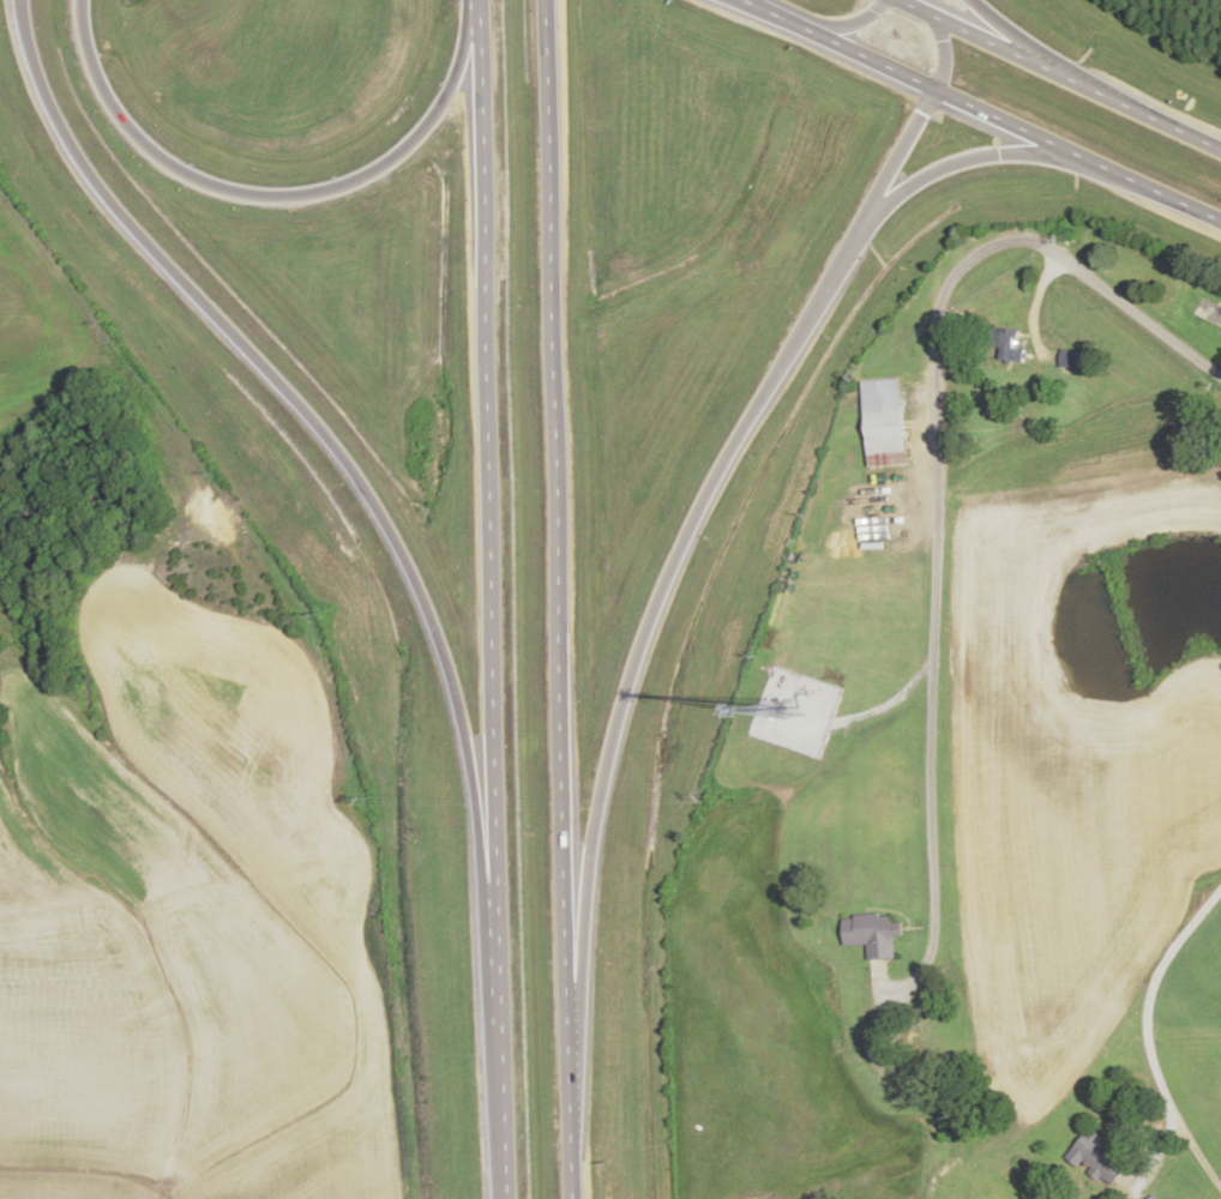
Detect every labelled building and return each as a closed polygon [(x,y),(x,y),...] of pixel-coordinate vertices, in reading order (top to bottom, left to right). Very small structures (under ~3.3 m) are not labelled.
[(1018,330),(1001,330),(1001,362),(1027,362),(1027,349),(1018,349),(1018,330)] [(1089,370),(1089,351),(1061,351),(1061,370),(1089,370)] [(901,380),(862,381),(866,468),(905,466),(901,380)] [(843,916),(844,946),(867,946),(867,959),(893,958),(892,937),(901,937),(901,923),(892,924),(891,915),(843,916)] [(1110,1192),(1131,1168),(1089,1132),(1068,1155),(1110,1192)]
